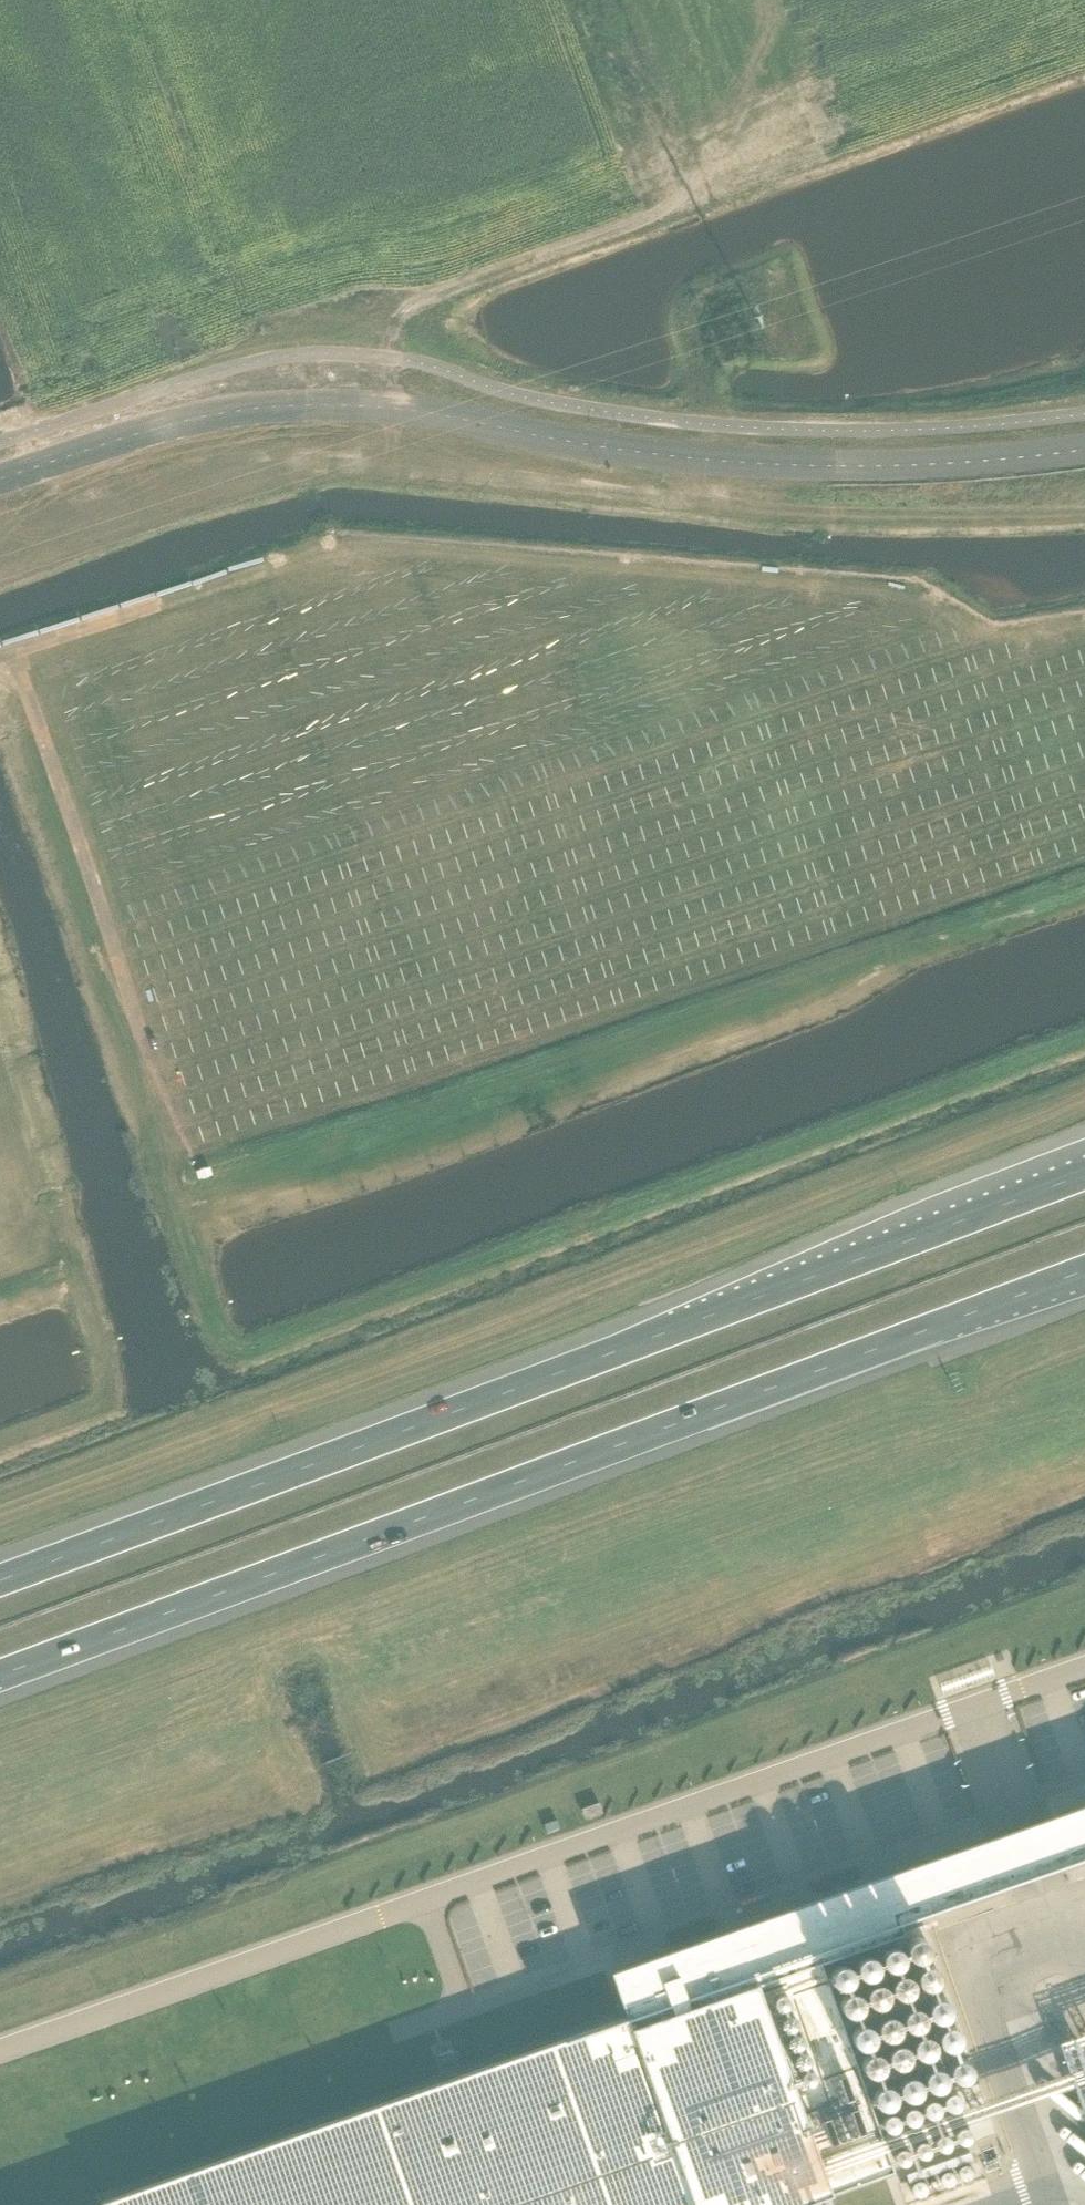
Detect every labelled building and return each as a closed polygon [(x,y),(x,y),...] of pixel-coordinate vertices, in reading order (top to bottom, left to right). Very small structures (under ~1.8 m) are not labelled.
[(920,1868),(939,1920),(1084,1869),(1084,1810),(920,1868)] [(893,2171),(820,1962),(939,1920),(920,1868),(613,1976),(628,2018),(97,2204),(797,2204),(893,2171)]
